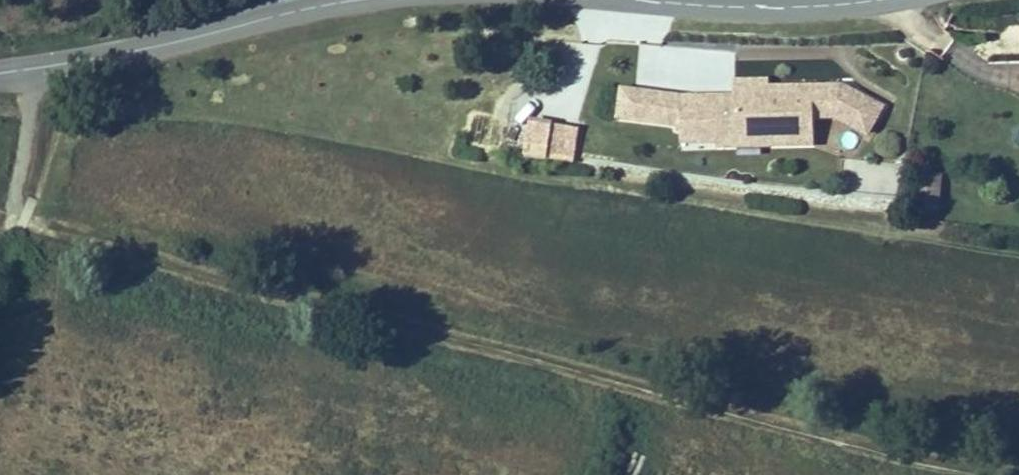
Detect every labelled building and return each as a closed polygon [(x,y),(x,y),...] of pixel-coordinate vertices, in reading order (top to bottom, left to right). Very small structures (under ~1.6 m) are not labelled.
[(670,82),(672,46),(638,44),(637,80),(670,82)] [(766,86),(734,87),(734,97),(716,97),(717,150),(717,154),(737,154),(736,136),(812,134),(812,123),(811,85),(766,86)] [(842,122),(841,85),(811,85),(812,123),(842,122)] [(871,137),(887,109),(841,85),(842,122),(871,137)] [(682,131),(682,98),(620,91),(618,124),(682,131)] [(717,150),(716,97),(682,98),(682,131),(683,151),(717,150)] [(577,164),(581,132),(527,125),(523,156),(577,164)] [(812,134),(736,136),(737,154),(812,152),(812,134)] [(941,214),(942,175),(916,174),(915,213),(941,214)]
